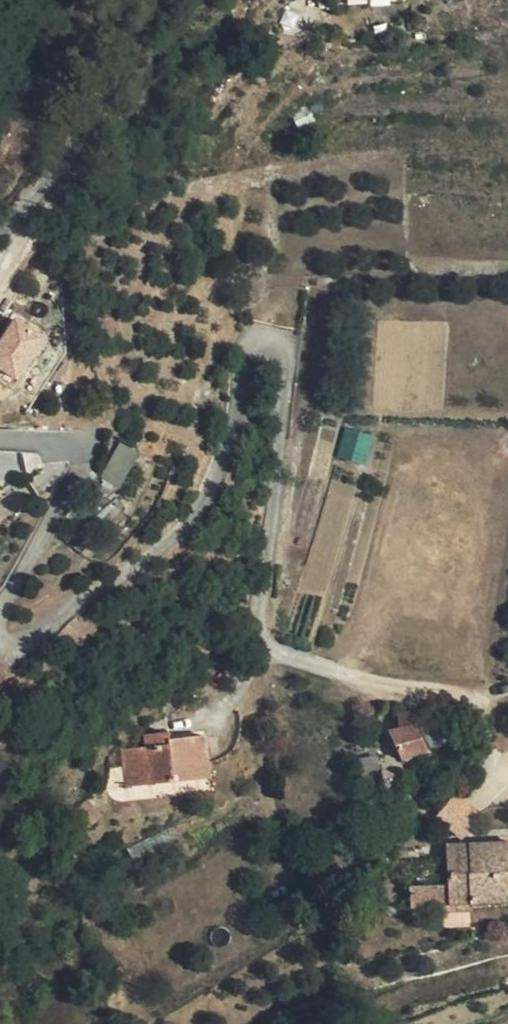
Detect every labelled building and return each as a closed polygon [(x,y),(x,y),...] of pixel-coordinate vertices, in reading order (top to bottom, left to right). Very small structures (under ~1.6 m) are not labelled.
[(302,3),(302,16),(313,15),(313,3),(302,3)] [(16,382),(48,336),(15,314),(0,335),(0,371),(16,382)] [(365,464),(374,435),(346,427),(338,456),(365,464)] [(118,451),(129,462),(136,449),(122,443),(118,451)] [(129,462),(118,451),(103,480),(116,486),(129,462)] [(231,625),(242,617),(236,609),(225,618),(231,625)] [(433,704),(407,710),(415,725),(416,726),(437,721),(433,704)] [(415,725),(407,710),(406,711),(396,713),(400,728),(415,725)] [(427,750),(416,726),(415,725),(400,728),(390,730),(403,758),(427,750)] [(128,784),(140,783),(151,771),(149,748),(172,744),(171,741),(170,731),(146,734),(148,748),(124,748),(128,784)] [(151,771),(140,783),(208,775),(203,737),(183,739),(171,741),(172,744),(149,748),(151,771)] [(99,824),(126,796),(109,780),(82,807),(99,824)] [(388,789),(369,801),(376,809),(379,807),(382,810),(394,803),(388,789)] [(135,864),(180,840),(171,826),(128,849),(135,864)] [(470,901),(507,899),(507,842),(468,843),(468,856),(447,857),(449,893),(470,891),(470,901)] [(446,844),(447,857),(468,856),(468,843),(446,844)] [(449,902),(470,901),(470,891),(449,893),(449,902)]
